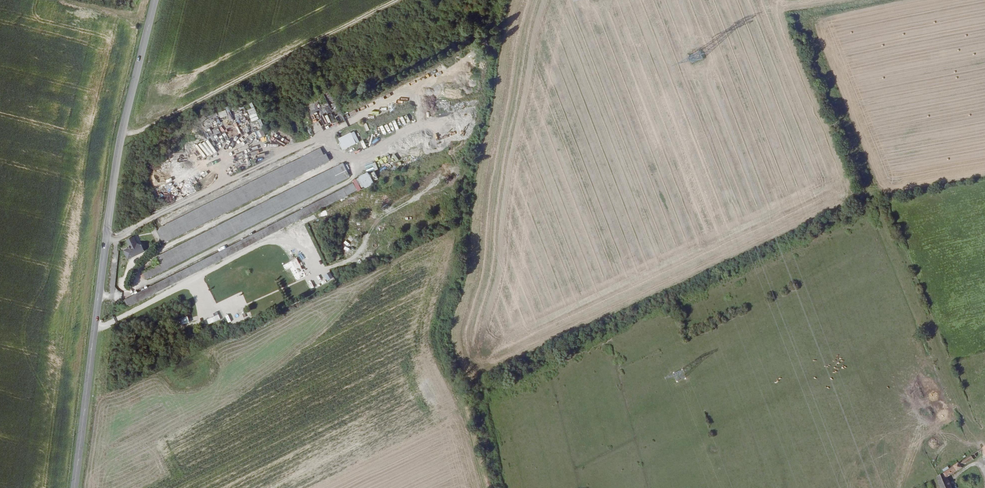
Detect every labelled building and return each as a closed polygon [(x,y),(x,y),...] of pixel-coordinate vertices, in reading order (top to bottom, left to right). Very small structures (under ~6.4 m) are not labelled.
[(465,56),(473,50),(471,47),(463,53),(465,56)] [(480,89),(482,82),(474,80),(472,87),(480,89)] [(246,110),(249,116),(256,113),(254,107),(246,110)] [(229,118),(219,123),(223,132),(233,127),(229,118)] [(382,126),(376,129),(380,136),(386,133),(382,126)] [(256,131),(258,138),(264,136),(262,128),(256,131)] [(356,142),(351,132),(339,138),(341,142),(338,143),(342,149),(356,142)] [(145,250),(141,241),(137,242),(135,236),(126,240),(129,246),(124,248),(129,258),(145,250)] [(298,258),(292,261),(296,271),(303,268),(298,258)] [(308,259),(302,262),(305,268),(311,264),(308,259)] [(319,277),(308,281),(312,290),(323,285),(319,277)] [(199,315),(206,313),(204,305),(197,307),(199,315)] [(211,324),(222,318),(218,310),(214,312),(216,316),(208,319),(211,324)] [(939,475),(944,487),(957,487),(952,475),(965,468),(964,464),(974,458),(972,454),(939,475)]
